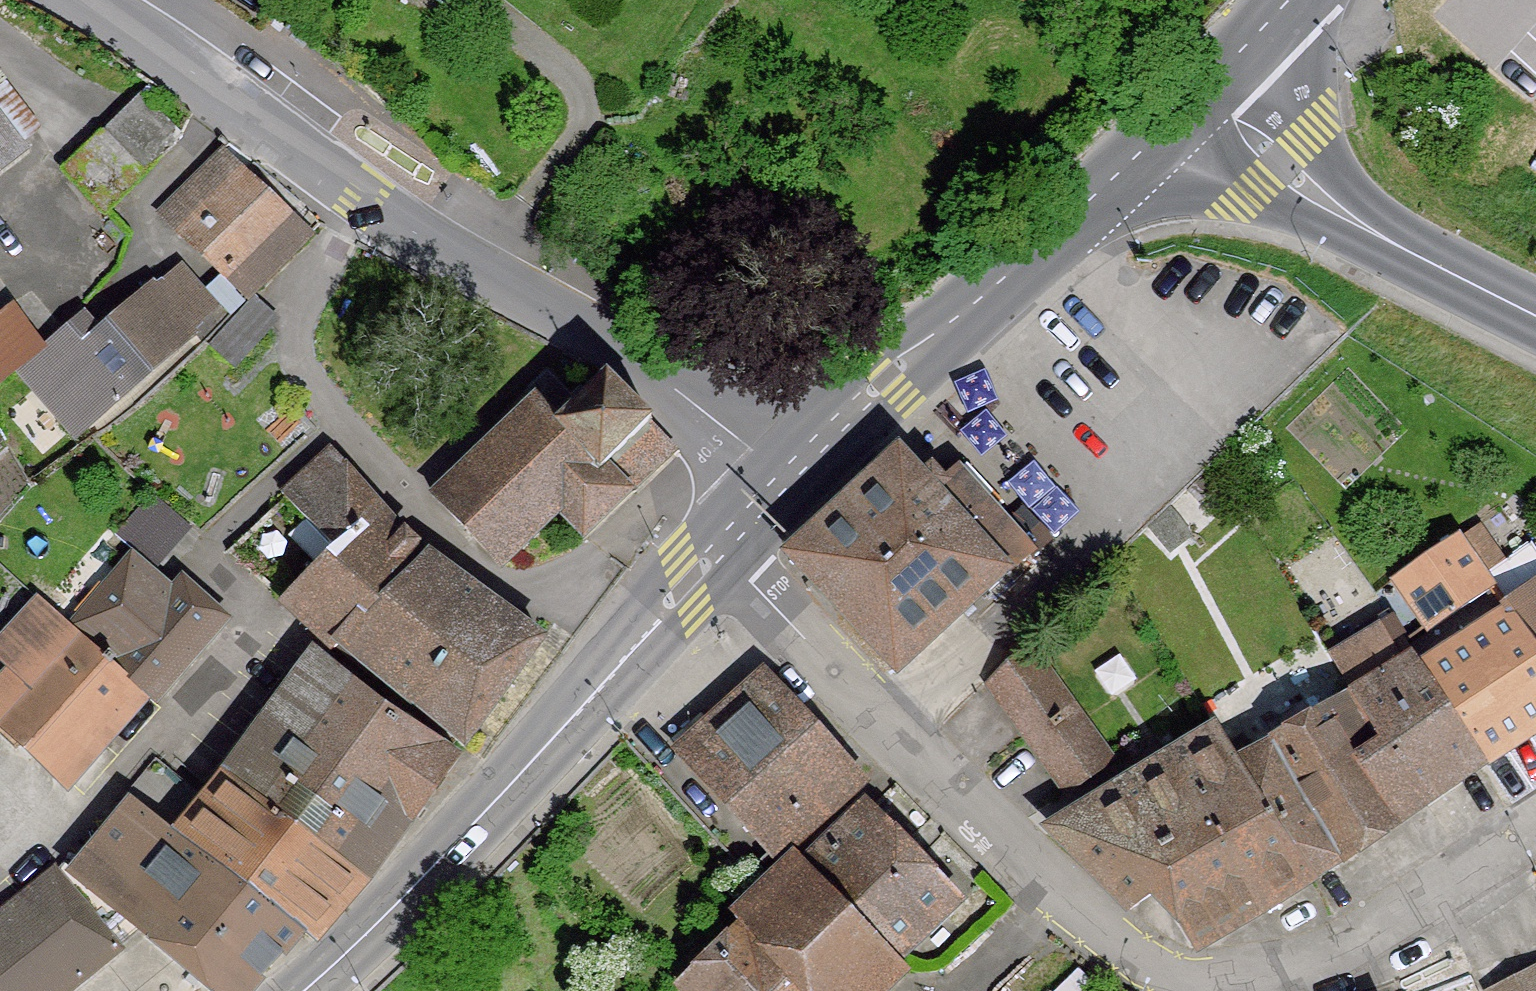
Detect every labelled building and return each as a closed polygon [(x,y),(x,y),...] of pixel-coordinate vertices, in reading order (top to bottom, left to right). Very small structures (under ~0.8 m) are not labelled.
[(105,211),(181,136),(143,98),(68,172),(105,211)] [(25,146),(0,113),(0,165),(25,146)] [(239,177),(217,154),(159,212),(182,234),(249,295),(306,238),(239,177)] [(21,368),(76,432),(122,393),(124,396),(196,334),(152,284),(95,333),(81,316),(21,368)] [(278,321),(253,298),(232,322),(252,349),(278,321)] [(504,429),(434,496),(500,565),(558,512),(584,541),(636,492),(606,464),(653,420),(607,373),(577,403),(548,373),(496,422),(504,429)] [(334,649),(423,556),(386,516),(333,452),(285,497),(336,550),(282,601),(334,649)] [(898,671),(1028,553),(956,474),(946,482),(933,467),(900,496),(877,471),(789,553),(898,671)] [(1459,536),(1392,580),(1428,631),(1493,588),(1485,576),(1487,574),(1459,536)] [(1511,613),(1535,648),(1535,551),(1531,544),(1487,574),(1485,576),(1493,588),(1511,613)] [(464,746),(542,639),(425,553),(423,556),(334,649),(340,644),(464,746)] [(142,694),(152,702),(219,626),(175,587),(169,594),(132,562),(73,630),(142,694)] [(66,779),(142,694),(73,630),(39,599),(0,648),(0,661),(19,678),(0,700),(0,718),(66,779)] [(1331,656),(1344,679),(1354,696),(1378,734),(1353,756),(1396,821),(1483,761),(1423,669),(1414,655),(1410,648),(1405,641),(1401,644),(1396,637),(1402,633),(1388,611),(1387,612),(1392,620),(1331,656)] [(1483,761),(1535,727),(1535,648),(1511,613),(1423,669),(1483,761)] [(1025,645),(988,681),(1026,735),(1024,737),(1066,795),(1070,792),(1066,787),(1107,758),(1025,645)] [(458,753),(319,651),(297,682),(286,674),(260,710),(270,718),(228,775),(367,879),(458,753)] [(862,780),(769,678),(682,755),(775,857),(789,844),(793,848),(839,809),(834,804),(862,780)] [(1340,703),(1276,741),(1346,857),(1396,821),(1353,756),(1378,734),(1354,696),(1344,679),(1331,686),(1340,703)] [(1220,728),(1217,730),(1313,877),(1346,857),(1276,741),(1239,761),(1220,728)] [(1313,877),(1217,730),(1052,830),(1132,909),(1157,892),(1192,949),(1267,906),(1313,877)] [(314,941),(367,879),(228,775),(207,802),(156,760),(125,798),(134,805),(67,886),(56,872),(0,918),(0,990),(64,990),(144,928),(220,990),(247,990),(303,932),(314,941)] [(793,848),(801,857),(810,867),(808,869),(891,956),(894,954),(954,896),(870,808),(854,824),(839,809),(793,848)] [(903,963),(894,954),(891,956),(808,869),(810,867),(801,857),(736,920),(745,928),(686,986),(690,990),(874,990),(903,963)] [(1495,990),(1535,990),(1535,970),(1495,990)]
